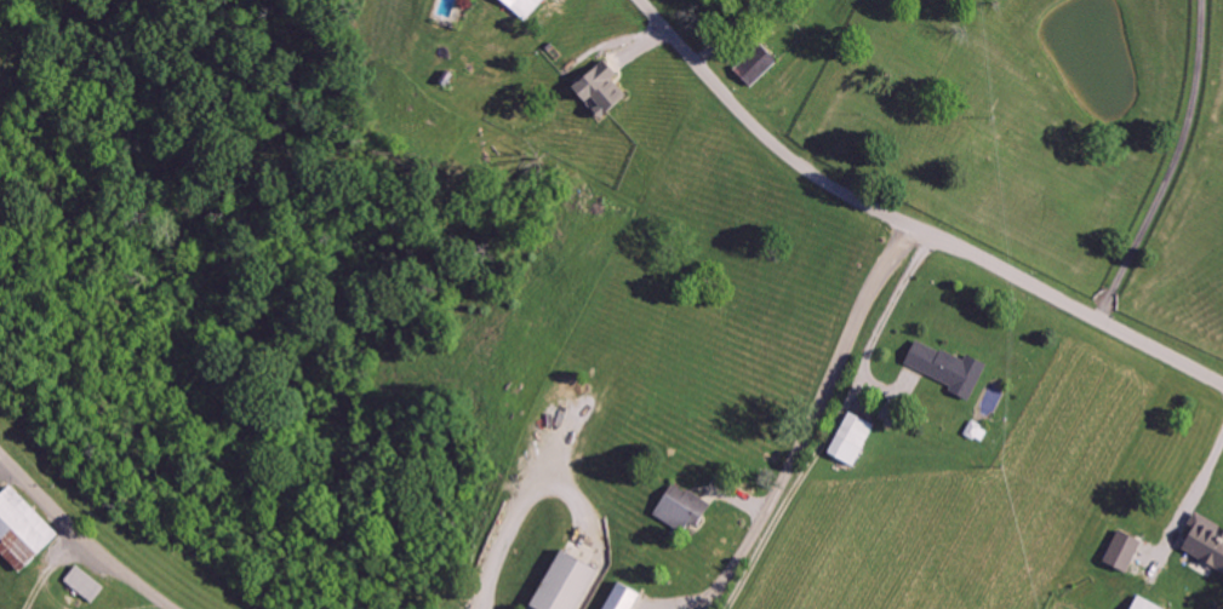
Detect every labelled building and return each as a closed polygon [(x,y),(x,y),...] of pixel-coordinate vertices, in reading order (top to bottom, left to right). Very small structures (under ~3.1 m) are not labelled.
[(525,27),(552,1),(550,0),(498,0),(525,27)] [(760,38),(728,69),(749,90),(781,59),(760,38)] [(583,82),(604,109),(603,109),(611,119),(636,99),(619,78),(624,74),(613,59),(583,82)] [(920,338),(907,364),(919,370),(954,387),(950,393),(971,403),(990,363),(971,352),(966,362),(920,338)] [(851,409),(828,453),(857,469),(879,425),(858,413),(851,409)] [(660,514),(698,536),(717,504),(680,481),(660,514)] [(10,541),(3,548),(27,572),(66,534),(17,485),(0,502),(0,531),(10,541)] [(1135,573),(1149,541),(1125,531),(1111,563),(1135,573)] [(1190,558),(1217,580),(1222,573),(1222,547),(1210,535),(1190,558)] [(604,568),(567,548),(537,604),(547,608),(582,608),(604,568)] [(102,600),(112,583),(80,565),(71,583),(102,600)] [(644,589),(619,579),(607,608),(636,608),(644,589)] [(1134,608),(1169,608),(1145,597),(1142,594),(1134,608)]
